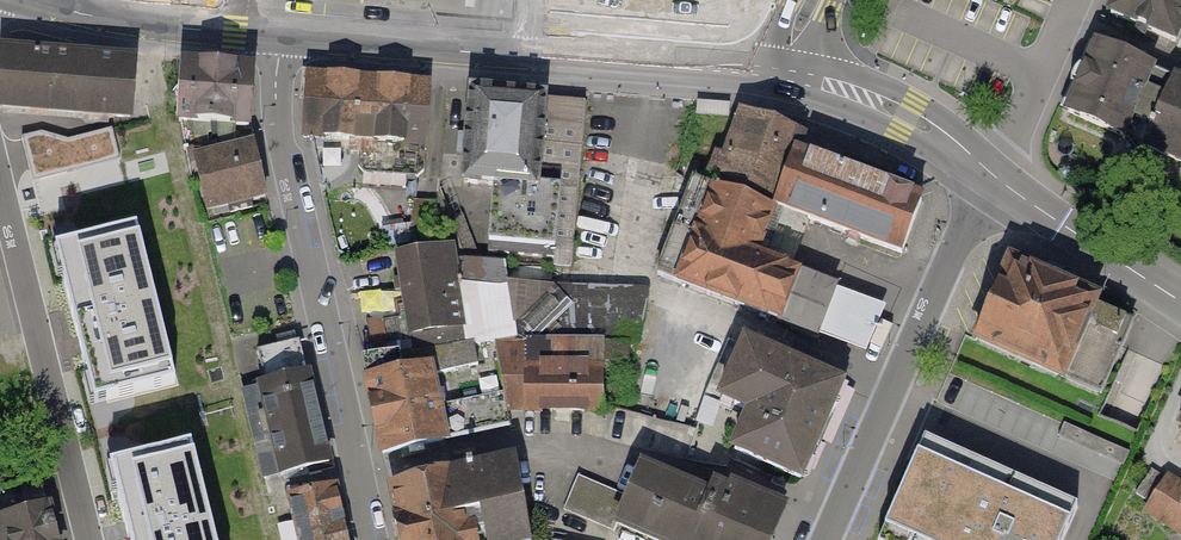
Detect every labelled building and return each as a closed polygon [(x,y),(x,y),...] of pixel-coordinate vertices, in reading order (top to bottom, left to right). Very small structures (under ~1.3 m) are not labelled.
[(1108,12),(1175,41),(1180,26),(1180,0),(1113,0),(1108,12)] [(1154,64),(1096,38),(1063,108),(1122,135),(1154,64)] [(135,66),(14,53),(8,108),(130,120),(135,66)] [(250,78),(175,71),(169,124),(245,132),(250,78)] [(423,170),(431,79),(309,72),(304,134),(365,139),(363,167),(423,170)] [(1175,73),(1145,146),(1180,161),(1180,76),(1175,73)] [(575,268),(584,106),(462,99),(457,188),(485,189),(482,250),(553,254),(552,267),(575,268)] [(867,351),(882,309),(745,261),(763,210),(901,259),(921,204),(791,158),(797,140),(728,115),(666,289),(813,341),(816,333),(867,351)] [(265,199),(253,147),(186,163),(199,215),(265,199)] [(136,230),(71,248),(79,280),(64,284),(87,370),(97,367),(106,400),(176,382),(136,230)] [(648,342),(648,286),(458,288),(449,249),(392,261),(409,341),(458,331),(458,343),(507,343),(507,412),(598,412),(598,342),(648,342)] [(1093,296),(1007,259),(975,334),(1100,387),(1129,319),(1090,302),(1093,296)] [(802,472),(843,380),(746,338),(723,391),(752,404),(735,442),(802,472)] [(330,467),(299,339),(261,350),(267,381),(251,384),(270,479),(330,467)] [(450,435),(435,361),(366,375),(380,448),(450,435)] [(1169,426),(1180,434),(1180,409),(1169,426)] [(925,440),(879,539),(1063,539),(1078,509),(925,440)] [(125,463),(134,495),(118,499),(129,539),(215,539),(190,445),(125,463)] [(520,465),(390,483),(401,539),(537,539),(520,465)] [(646,539),(775,539),(783,520),(703,486),(697,501),(625,472),(616,493),(581,479),(569,508),(646,539)] [(1169,478),(1145,517),(1180,539),(1180,486),(1169,478)] [(334,482),(286,492),(296,539),(346,539),(334,482)] [(47,507),(0,519),(0,539),(55,539),(47,507)]
